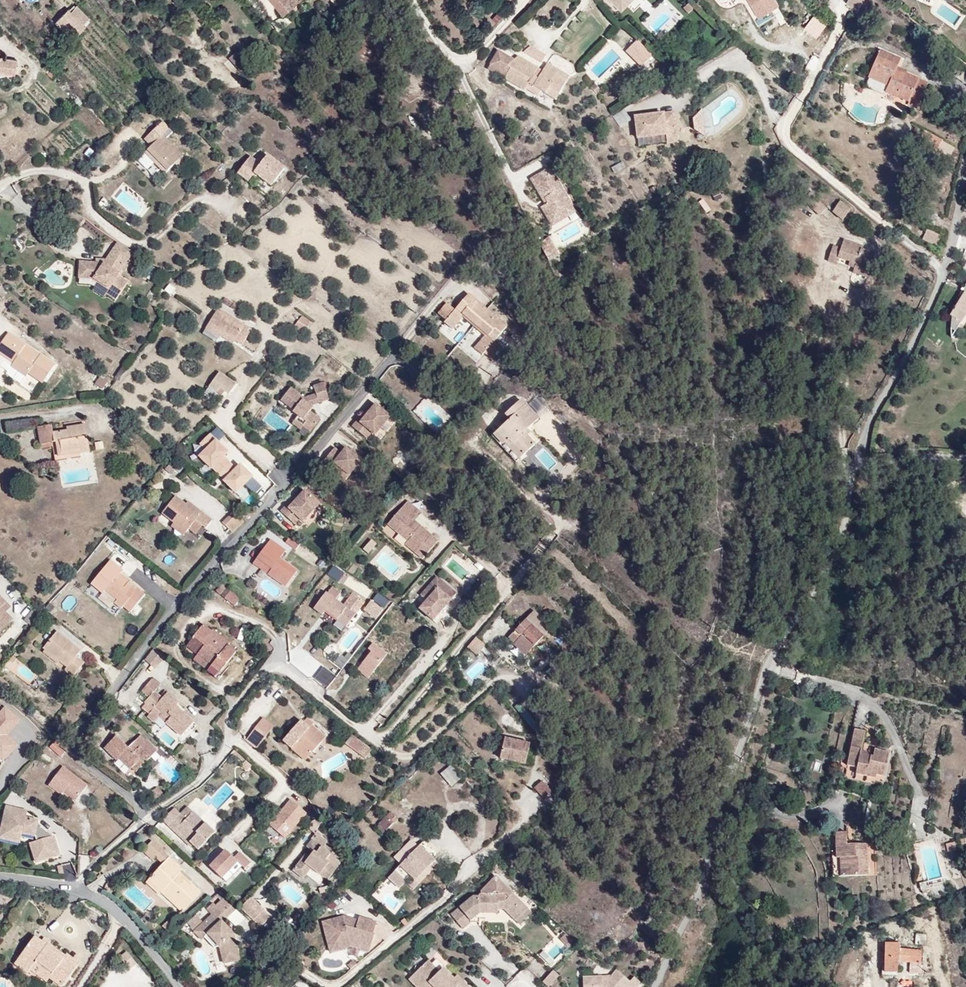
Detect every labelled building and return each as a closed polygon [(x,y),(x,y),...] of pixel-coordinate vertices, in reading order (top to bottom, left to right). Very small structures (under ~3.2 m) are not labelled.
[(283,16),(304,0),(272,0),(283,16)] [(623,9),(629,3),(627,0),(615,0),(623,9)] [(776,0),(751,0),(754,6),(751,7),(757,16),(778,4),(776,0)] [(857,10),(863,0),(848,0),(846,4),(857,10)] [(526,11),(515,22),(519,27),(531,16),(526,11)] [(86,24),(76,13),(73,16),(71,13),(61,22),(65,26),(78,40),(85,33),(81,28),(86,24)] [(499,13),(491,19),(495,26),(504,19),(499,13)] [(78,40),(65,26),(59,32),(72,46),(78,40)] [(652,56),(639,43),(627,54),(640,67),(652,56)] [(541,62),(545,56),(530,46),(523,51),(541,62)] [(915,109),(927,80),(900,69),(903,60),(881,50),(870,76),(889,84),(886,92),(884,96),(915,109)] [(507,66),(511,60),(508,57),(501,53),(490,70),(504,79),(511,69),(508,67),(507,66)] [(560,78),(563,73),(551,65),(548,70),(523,54),(514,61),(508,67),(511,69),(504,79),(526,93),(527,91),(539,98),(541,96),(545,99),(550,92),(559,97),(568,83),(560,78)] [(0,58),(0,72),(14,75),(16,61),(0,58)] [(568,83),(571,78),(563,73),(560,78),(568,83)] [(886,92),(889,84),(870,76),(866,84),(886,92)] [(554,104),(559,97),(550,92),(545,99),(554,104)] [(705,136),(703,110),(694,119),(694,130),(705,136)] [(621,111),(612,118),(618,127),(628,121),(621,111)] [(677,144),(673,114),(635,118),(637,139),(667,136),(668,145),(677,144)] [(159,176),(179,159),(167,145),(172,141),(162,130),(149,141),(152,145),(140,155),(159,176)] [(268,184),(284,165),(267,151),(260,159),(250,152),(237,168),(248,177),(253,172),(268,184)] [(576,212),(550,167),(528,179),(543,206),(539,208),(550,227),(576,212)] [(799,198),(808,191),(801,183),(792,190),(799,198)] [(113,198),(140,219),(149,207),(121,187),(113,198)] [(834,218),(843,207),(833,198),(824,209),(834,218)] [(935,248),(940,237),(925,230),(920,242),(935,248)] [(857,266),(864,245),(852,241),(853,238),(834,231),(831,238),(823,236),(817,254),(828,258),(830,252),(839,255),(837,259),(843,261),(857,266)] [(548,260),(558,255),(549,238),(539,243),(548,260)] [(113,277),(128,253),(108,239),(94,262),(66,261),(65,281),(89,282),(83,292),(98,302),(101,298),(109,303),(121,282),(113,277)] [(855,271),(857,266),(843,261),(841,266),(855,271)] [(169,285),(164,291),(171,297),(177,291),(169,285)] [(965,320),(965,289),(963,292),(954,312),(951,317),(952,318),(952,330),(957,333),(958,332),(962,324),(963,324),(965,320)] [(474,326),(488,309),(468,293),(454,309),(447,303),(438,313),(446,320),(444,322),(453,330),(463,318),(474,326)] [(240,345),(250,330),(216,309),(204,328),(219,337),(219,336),(221,333),(234,340),(240,345)] [(483,354),(507,325),(488,309),(474,326),(483,333),(472,346),(483,354)] [(299,317),(294,331),(306,335),(311,321),(299,317)] [(19,340),(9,333),(0,345),(0,356),(5,359),(19,340)] [(234,340),(221,333),(219,336),(232,344),(234,340)] [(11,364),(24,347),(25,345),(19,340),(5,359),(11,364)] [(38,384),(53,364),(37,353),(36,356),(24,347),(11,364),(9,368),(23,378),(25,374),(38,384)] [(485,358),(480,367),(495,375),(500,367),(485,358)] [(236,384),(218,371),(208,385),(215,390),(217,387),(222,391),(229,395),(236,384)] [(313,407),(311,405),(310,400),(317,398),(319,402),(329,399),(323,382),(313,386),(316,394),(304,398),(290,387),(281,400),(294,409),(293,411),(298,415),(305,421),(303,425),(310,431),(320,420),(310,411),(313,407)] [(523,434),(538,420),(520,401),(503,416),(508,422),(494,434),(517,459),(533,445),(523,434)] [(366,433),(381,414),(366,402),(351,421),(363,430),(366,433)] [(403,411),(398,416),(403,422),(409,417),(403,411)] [(303,425),(305,421),(298,415),(292,422),(299,429),(303,425)] [(79,446),(76,419),(48,422),(47,418),(31,420),(33,439),(45,438),(47,450),(79,446)] [(363,430),(351,421),(351,420),(349,418),(344,424),(358,436),(363,430)] [(220,462),(213,455),(218,451),(200,432),(190,442),(194,447),(187,454),(198,465),(199,464),(209,472),(220,462)] [(358,463),(337,446),(333,451),(325,446),(314,460),(337,478),(345,469),(350,473),(358,463)] [(161,474),(173,460),(165,454),(154,468),(161,474)] [(214,480),(226,492),(243,475),(231,463),(227,468),(220,462),(209,472),(215,479),(214,480)] [(355,477),(363,467),(358,463),(350,473),(355,477)] [(303,520),(319,503),(305,489),(289,507),(288,507),(300,518),(303,520)] [(206,516),(181,496),(179,499),(168,490),(153,508),(167,520),(164,523),(173,531),(180,523),(186,517),(192,522),(197,526),(206,516)] [(420,512),(407,501),(387,523),(408,541),(405,543),(422,558),(438,541),(413,520),(420,512)] [(300,518),(288,507),(289,507),(286,504),(280,510),(294,524),(300,518)] [(232,532),(243,520),(232,510),(221,521),(232,532)] [(186,528),(192,522),(186,517),(180,523),(186,528)] [(296,550),(300,544),(290,537),(286,543),(296,550)] [(284,587),(296,571),(279,559),(285,550),(269,539),(255,559),(270,569),(266,575),(284,587)] [(372,540),(363,549),(368,553),(376,544),(372,540)] [(270,569),(255,559),(251,564),(266,575),(270,569)] [(121,604),(137,583),(129,576),(127,579),(120,573),(121,571),(112,564),(110,567),(108,565),(95,581),(107,591),(104,594),(112,601),(114,598),(121,604)] [(332,575),(325,584),(333,591),(341,582),(332,575)] [(421,595),(427,600),(438,587),(451,599),(457,592),(437,575),(421,595)] [(107,591),(95,581),(92,584),(104,594),(107,591)] [(224,598),(230,590),(221,582),(214,591),(224,598)] [(346,594),(350,589),(345,584),(340,589),(346,594)] [(427,600),(420,608),(433,620),(451,599),(438,587),(427,600)] [(235,606),(242,598),(230,590),(224,598),(235,606)] [(342,633),(358,614),(346,604),(339,612),(333,607),(338,601),(329,593),(324,599),(322,598),(310,612),(319,619),(322,616),(342,633)] [(70,594),(60,606),(69,613),(79,601),(70,594)] [(381,611),(368,600),(359,610),(371,621),(381,611)] [(10,607),(5,602),(0,607),(0,608),(5,612),(10,607)] [(12,619),(0,608),(0,631),(12,619)] [(524,658),(549,626),(530,610),(504,642),(524,658)] [(24,621),(30,625),(37,616),(30,611),(24,621)] [(231,648),(235,644),(215,627),(211,632),(202,625),(193,635),(204,644),(197,654),(222,675),(230,666),(227,664),(237,653),(231,648)] [(78,662),(70,655),(75,649),(52,630),(36,648),(67,675),(78,662)] [(197,654),(204,644),(193,635),(185,645),(197,654)] [(478,658),(487,647),(477,639),(468,650),(478,658)] [(386,654),(372,644),(368,649),(371,651),(358,669),(369,677),(386,654)] [(156,670),(167,659),(156,649),(146,661),(156,670)] [(222,675),(197,654),(192,659),(218,680),(222,675)] [(27,681),(34,672),(22,663),(15,671),(27,681)] [(195,723),(176,705),(181,700),(169,690),(162,698),(154,691),(161,683),(153,676),(145,685),(152,691),(144,701),(152,708),(155,705),(164,713),(158,719),(181,739),(195,723)] [(152,708),(144,701),(138,706),(147,714),(152,708)] [(158,719),(164,713),(155,705),(152,708),(147,714),(144,717),(153,725),(158,719)] [(5,706),(0,712),(0,759),(2,761),(19,743),(7,735),(20,721),(5,706)] [(304,760),(326,736),(310,722),(306,726),(298,718),(280,739),(304,760)] [(260,721),(254,729),(265,737),(271,730),(260,721)] [(260,743),(265,737),(254,729),(250,735),(260,743)] [(888,779),(891,754),(866,750),(868,734),(854,732),(849,769),(857,770),(856,778),(878,782),(878,778),(888,779)] [(140,769),(157,753),(147,743),(135,754),(128,747),(117,735),(103,748),(117,762),(120,759),(131,771),(137,765),(140,769)] [(135,754),(147,743),(140,735),(128,747),(135,754)] [(352,735),(346,743),(365,758),(371,750),(352,735)] [(526,762),(530,742),(505,737),(500,756),(526,762)] [(64,752),(54,743),(50,747),(61,756),(64,752)] [(246,765),(239,759),(235,765),(241,770),(246,765)] [(451,787),(462,777),(451,764),(440,774),(451,787)] [(86,785),(62,767),(48,786),(60,795),(62,792),(74,802),(86,785)] [(554,793),(543,781),(535,788),(545,800),(554,793)] [(151,805),(160,795),(151,787),(142,797),(151,805)] [(269,823),(285,837),(306,814),(290,800),(269,823)] [(379,830),(395,817),(385,805),(369,819),(379,830)] [(36,817),(24,815),(25,810),(7,806),(0,835),(0,839),(20,842),(21,834),(35,836),(36,840),(29,842),(35,864),(59,857),(55,839),(36,817)] [(184,822),(194,811),(188,806),(181,813),(178,816),(184,822)] [(197,851),(215,832),(194,811),(184,822),(178,816),(181,813),(175,808),(164,820),(197,851)] [(316,835),(326,823),(320,818),(310,829),(316,835)] [(337,868),(328,859),(333,854),(315,837),(306,846),(313,852),(308,857),(305,854),(291,869),(302,879),(310,870),(324,882),(337,868)] [(946,842),(947,850),(956,848),(954,841),(946,842)] [(154,861),(163,851),(153,842),(141,855),(151,864),(154,861)] [(436,862),(420,845),(403,861),(420,878),(436,862)] [(878,889),(877,857),(858,856),(858,845),(843,845),(843,871),(852,871),(851,889),(878,889)] [(221,877),(237,861),(245,868),(250,862),(238,851),(233,857),(225,850),(209,866),(221,877)] [(201,893),(180,874),(184,870),(163,851),(154,861),(160,866),(147,880),(161,893),(166,888),(187,907),(201,893)] [(420,878),(403,861),(395,869),(406,880),(414,888),(423,880),(420,878)] [(406,880),(395,869),(387,877),(398,888),(406,880)] [(851,889),(852,871),(843,871),(843,889),(851,889)] [(521,899),(495,875),(476,893),(475,896),(475,913),(478,913),(497,913),(497,908),(504,908),(516,919),(528,906),(521,899)] [(187,907),(166,888),(161,893),(182,913),(187,907)] [(232,901),(221,891),(216,897),(226,906),(232,901)] [(256,902),(244,892),(236,902),(248,911),(256,902)] [(528,906),(533,901),(526,894),(521,899),(528,906)] [(463,928),(478,913),(475,913),(475,896),(472,896),(452,914),(463,928)] [(220,912),(226,906),(217,898),(210,905),(217,911),(218,910),(220,912)] [(528,906),(516,919),(520,923),(532,909),(528,906)] [(235,937),(223,924),(227,920),(220,912),(218,910),(217,911),(193,933),(201,942),(208,936),(218,947),(223,963),(241,961),(235,937)] [(372,934),(376,922),(358,916),(357,919),(343,915),(321,921),(328,947),(351,942),(370,947),(374,934),(372,934)] [(191,929),(200,921),(196,916),(187,924),(191,929)] [(160,930),(167,923),(162,917),(154,924),(160,930)] [(574,943),(565,934),(560,939),(569,948),(574,943)] [(43,942),(41,945),(35,940),(29,936),(8,963),(20,972),(23,969),(29,960),(45,973),(42,977),(55,986),(58,986),(74,966),(43,942)] [(43,942),(44,940),(38,936),(35,940),(41,945),(43,942)] [(218,947),(208,936),(201,942),(211,953),(218,947)] [(552,938),(538,954),(552,965),(565,950),(552,938)] [(329,952),(350,947),(368,952),(370,947),(351,942),(328,947),(329,952)] [(897,983),(896,966),(896,953),(895,948),(880,949),(882,984),(897,983)] [(136,963),(126,952),(118,958),(128,970),(136,963)] [(911,967),(911,954),(896,953),(896,966),(911,967)] [(921,976),(920,953),(911,954),(911,967),(907,966),(907,976),(921,976)] [(350,968),(356,963),(353,959),(347,964),(350,968)] [(45,973),(29,960),(23,969),(39,981),(42,977),(45,973)] [(463,981),(459,985),(453,978),(443,968),(439,972),(427,960),(411,975),(422,986),(424,986),(429,983),(433,986),(468,986),(463,981)] [(545,983),(551,976),(545,971),(539,978),(545,983)] [(574,978),(574,986),(629,986),(631,983),(625,978),(622,982),(607,971),(602,977),(574,978)] [(411,975),(408,979),(416,986),(422,986),(411,975)] [(463,981),(457,975),(453,978),(459,985),(463,981)] [(545,983),(539,978),(535,983),(539,986),(541,986),(545,983)]
